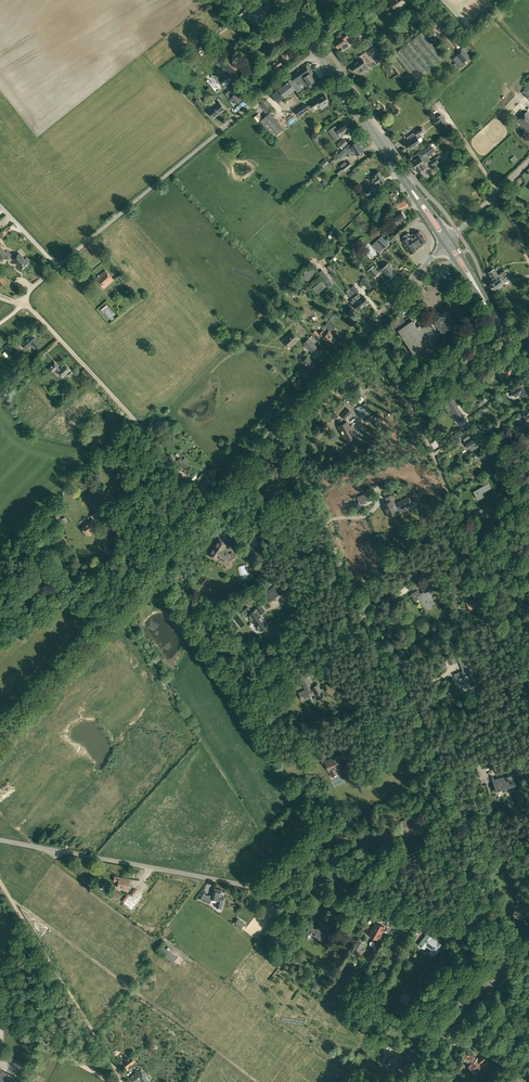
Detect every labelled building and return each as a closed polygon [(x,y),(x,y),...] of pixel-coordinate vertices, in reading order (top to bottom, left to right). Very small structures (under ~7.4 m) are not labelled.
[(395,11),(406,3),(404,0),(389,0),(388,1),(395,11)] [(232,13),(236,19),(249,10),(245,5),(244,6),(244,5),(236,10),(236,11),(232,13)] [(257,21),(258,23),(262,21),(260,18),(266,15),(263,10),(260,6),(257,8),(257,7),(256,8),(255,7),(252,9),(253,10),(252,10),(253,10),(250,12),(247,14),(250,18),(252,16),(256,22),(257,21)] [(407,18),(412,23),(416,20),(420,16),(416,11),(412,15),(407,18)] [(263,35),(269,44),(276,39),(278,41),(281,39),(280,37),(281,36),(275,28),(272,30),(272,29),(263,35)] [(394,54),(416,81),(443,58),(421,32),(394,54)] [(254,43),(262,37),(259,33),(251,38),(254,43)] [(346,34),(334,42),(338,48),(346,42),(344,40),(348,37),(346,34)] [(361,42),(366,49),(368,48),(374,43),(369,36),(363,41),(361,42)] [(450,40),(455,46),(459,43),(453,37),(450,40)] [(203,42),(206,47),(211,43),(209,39),(203,42)] [(377,54),(382,62),(387,58),(382,50),(378,44),(367,51),(372,58),(377,54)] [(281,59),(284,62),(289,58),(291,59),(294,57),(293,55),(294,55),(288,47),(280,53),(283,57),(281,59)] [(457,55),(463,62),(469,57),(462,48),(460,50),(461,52),(457,55)] [(355,71),(355,72),(359,69),(361,71),(363,71),(366,69),(367,67),(365,65),(366,64),(362,58),(351,66),(353,68),(352,70),(353,71),(355,71)] [(383,62),(389,70),(393,68),(388,59),(383,62)] [(220,64),(230,74),(234,69),(224,60),(220,64)] [(268,67),(272,72),(282,64),(279,60),(276,63),(275,62),(268,67)] [(289,81),(272,95),(277,102),(294,89),(297,92),(301,90),(301,89),(305,87),(308,85),(315,80),(306,66),(291,77),(292,78),(289,81)] [(206,90),(211,96),(215,93),(210,87),(206,90)] [(233,101),(236,104),(241,100),(236,93),(237,92),(234,89),(233,90),(232,88),(225,93),(233,102),(233,101)] [(319,98),(310,103),(311,104),(312,106),(314,108),(319,104),(322,108),(327,105),(326,102),(329,100),(325,94),(321,96),(321,95),(319,97),(319,98)] [(194,102),(200,107),(203,104),(198,98),(194,102)] [(259,121),(273,137),(283,129),(270,112),(274,109),(267,99),(260,104),(268,114),(259,121)] [(210,101),(219,113),(225,109),(219,101),(216,104),(214,101),(213,102),(212,100),(210,101)] [(208,111),(214,118),(219,113),(210,101),(207,103),(209,105),(211,108),(208,111)] [(305,103),(295,110),(298,116),(300,118),(304,116),(302,113),(309,109),(307,106),(305,103)] [(528,133),(528,113),(527,111),(517,121),(528,133)] [(439,123),(445,119),(441,114),(435,118),(439,123)] [(330,134),(335,141),(338,139),(341,136),(341,135),(349,130),(344,124),(337,129),(335,125),(331,128),(331,129),(328,131),(330,134)] [(407,145),(409,149),(413,147),(414,148),(415,149),(418,147),(418,146),(417,144),(420,142),(418,138),(421,136),(420,134),(423,131),(421,128),(414,132),(417,135),(405,143),(405,142),(403,143),(405,146),(407,145)] [(337,143),(342,149),(348,144),(343,138),(337,143)] [(334,158),(336,161),(339,157),(341,160),(347,154),(348,153),(349,154),(351,152),(353,155),(355,154),(356,155),(363,150),(357,142),(351,146),(349,144),(337,155),(334,158)] [(416,169),(418,172),(423,169),(423,168),(426,166),(424,163),(430,160),(427,155),(434,150),(431,145),(420,152),(421,153),(414,158),(414,159),(410,162),(415,169),(416,169)] [(429,161),(432,166),(443,159),(440,154),(429,161)] [(320,163),(324,167),(329,163),(325,159),(320,163)] [(338,171),(340,174),(352,165),(348,161),(346,162),(345,161),(340,165),(342,168),(338,171)] [(370,178),(375,186),(385,180),(379,172),(370,178)] [(476,180),(478,177),(474,173),(469,178),(470,180),(467,183),(475,192),(481,185),(476,180)] [(368,198),(372,202),(378,195),(374,191),(368,198)] [(383,198),(388,204),(393,201),(397,199),(392,192),(383,198)] [(368,211),(374,217),(377,214),(371,208),(368,211)] [(395,219),(397,222),(404,217),(401,211),(397,214),(396,213),(393,215),(393,216),(390,217),(392,221),(395,219)] [(403,242),(410,253),(415,250),(426,242),(424,240),(425,240),(419,231),(416,233),(415,232),(410,235),(408,232),(401,237),(397,240),(399,244),(403,242)] [(372,245),(379,253),(384,249),(389,244),(381,235),(376,240),(376,241),(372,245)] [(323,252),(326,255),(331,250),(328,247),(323,252)] [(29,260),(28,258),(26,258),(25,259),(19,253),(16,255),(15,254),(14,254),(12,256),(11,257),(13,258),(12,259),(21,268),(28,263),(27,262),(29,261),(29,260)] [(381,269),(389,278),(396,271),(388,263),(381,269)] [(326,267),(332,275),(336,273),(330,264),(326,267)] [(380,272),(373,265),(367,271),(374,278),(380,272)] [(304,276),(307,280),(315,272),(311,268),(308,271),(306,270),(303,273),(305,274),(304,276)] [(498,288),(499,288),(502,287),(502,286),(500,284),(503,282),(509,278),(504,271),(498,275),(494,268),(487,273),(493,281),(491,283),(490,286),(492,288),(494,288),(497,287),(498,288)] [(95,279),(103,288),(113,280),(105,270),(95,279)] [(321,277),(326,283),(330,280),(322,270),(318,273),(321,277)] [(73,278),(80,286),(85,282),(79,274),(73,278)] [(313,290),(316,292),(323,286),(324,288),(326,286),(322,281),(314,288),(315,289),(313,290)] [(356,288),(352,292),(356,297),(360,295),(357,291),(358,291),(356,288)] [(356,297),(352,292),(349,294),(348,294),(352,300),(351,301),(358,310),(363,306),(358,300),(356,297)] [(358,300),(363,306),(368,302),(363,296),(358,300)] [(397,330),(413,354),(429,343),(428,342),(441,334),(442,335),(454,327),(454,326),(457,325),(452,317),(447,309),(442,313),(442,312),(434,317),(435,318),(431,321),(431,322),(422,328),(420,324),(417,326),(412,320),(397,330)] [(328,316),(332,321),(337,316),(333,312),(328,316)] [(324,325),(331,331),(336,326),(334,323),(330,319),(326,316),(323,319),(327,322),(324,325)] [(392,322),(396,327),(405,321),(402,316),(392,322)] [(319,335),(331,345),(336,339),(333,336),(333,335),(329,331),(326,334),(322,331),(320,333),(315,330),(313,332),(317,337),(319,335)] [(281,341),(290,349),(299,340),(290,331),(281,341)] [(31,345),(35,349),(41,344),(37,339),(32,333),(21,343),(26,349),(31,345)] [(303,343),(312,352),(317,347),(309,338),(303,343)] [(9,344),(16,352),(21,347),(14,340),(9,344)] [(302,361),(310,368),(315,362),(308,356),(310,354),(306,351),(299,359),(302,361)] [(38,357),(42,361),(47,357),(43,352),(38,357)] [(497,370),(502,366),(500,362),(491,368),(493,372),(497,369),(497,370)] [(69,376),(72,373),(70,371),(71,370),(65,364),(60,369),(58,367),(55,363),(48,368),(52,372),(56,369),(63,377),(67,373),(69,376)] [(510,363),(503,367),(503,368),(499,370),(499,371),(497,372),(501,379),(504,377),(511,372),(513,375),(516,373),(510,363)] [(61,388),(64,392),(71,386),(69,382),(61,388)] [(526,397),(528,395),(528,391),(523,383),(511,391),(515,397),(521,393),(522,396),(524,395),(526,397)] [(351,397),(356,401),(361,395),(356,391),(351,397)] [(448,404),(464,427),(469,423),(466,419),(467,418),(465,415),(464,416),(456,405),(457,404),(454,400),(448,404)] [(341,416),(345,420),(351,411),(347,408),(341,416)] [(524,430),(528,427),(528,410),(523,414),(526,419),(521,423),(520,424),(522,426),(521,427),(524,430)] [(156,425),(159,428),(165,423),(161,420),(156,425)] [(338,426),(346,441),(355,436),(354,435),(353,435),(351,430),(352,430),(347,421),(338,426)] [(475,426),(479,431),(483,429),(479,423),(475,426)] [(470,447),(472,450),(478,445),(476,443),(477,443),(473,437),(471,434),(464,439),(466,442),(465,442),(469,448),(470,447)] [(448,443),(451,448),(461,441),(458,437),(448,443)] [(181,466),(184,469),(188,465),(181,457),(178,459),(176,462),(180,467),(181,466)] [(110,468),(112,471),(120,464),(117,462),(110,468)] [(195,480),(204,489),(211,482),(202,473),(195,480)] [(474,492),(478,499),(483,496),(481,493),(490,488),(488,483),(474,492)] [(365,502),(372,499),(369,492),(358,498),(361,504),(365,502)] [(388,502),(383,504),(386,510),(385,511),(388,517),(396,513),(393,506),(395,505),(391,497),(394,496),(392,492),(385,496),(386,499),(387,499),(388,502)] [(408,497),(396,502),(399,508),(411,503),(408,497)] [(481,506),(484,511),(491,507),(488,502),(481,506)] [(412,504),(401,508),(403,514),(415,510),(412,504)] [(98,524),(104,520),(98,511),(91,516),(93,519),(81,528),(85,534),(89,532),(90,531),(91,531),(92,530),(96,527),(95,525),(98,523),(98,524)] [(246,547),(253,552),(260,541),(253,537),(246,547)] [(218,557),(229,565),(236,556),(231,553),(230,554),(223,550),(227,544),(219,538),(208,554),(216,560),(218,557)] [(249,561),(253,564),(255,560),(256,561),(259,555),(255,552),(249,561)] [(265,592),(271,601),(286,590),(279,581),(265,592)] [(420,598),(425,609),(436,603),(430,590),(424,593),(424,592),(420,594),(418,590),(411,593),(415,601),(420,598)] [(466,602),(470,611),(480,606),(476,598),(466,602)] [(248,615),(260,631),(267,625),(259,615),(265,611),(261,605),(251,612),(250,611),(248,610),(247,609),(241,614),(240,618),(245,619),(246,616),(247,617),(248,615)] [(240,620),(237,623),(246,633),(250,630),(240,620)] [(107,661),(112,655),(105,649),(98,657),(102,661),(104,659),(107,661)] [(469,682),(470,685),(476,683),(467,660),(460,663),(463,671),(454,674),(456,679),(459,678),(461,684),(469,682)] [(314,695),(316,700),(323,697),(318,685),(311,688),(306,674),(300,676),(305,690),(299,693),(302,699),(314,695)] [(344,741),(346,746),(356,742),(353,737),(344,741)] [(329,771),(331,776),(338,773),(344,771),(343,770),(350,768),(348,763),(342,766),(339,760),(345,757),(343,753),(337,756),(338,757),(325,762),(329,772),(329,771)] [(493,780),(496,789),(515,784),(510,768),(509,766),(503,768),(503,770),(505,776),(493,780)] [(415,829),(415,833),(422,832),(420,820),(409,822),(409,820),(401,821),(402,829),(409,828),(409,830),(415,829)] [(54,864),(42,882),(45,884),(56,866),(54,864)] [(339,873),(346,885),(351,882),(344,870),(339,873)] [(117,887),(128,889),(130,878),(128,878),(128,877),(123,876),(123,877),(115,876),(114,881),(118,882),(117,887)] [(98,879),(94,884),(100,889),(105,883),(98,879)] [(217,908),(222,909),(225,897),(221,896),(222,890),(214,889),(213,896),(209,895),(209,896),(203,893),(200,900),(209,904),(211,899),(212,899),(218,901),(217,908)] [(524,905),(521,905),(521,906),(512,904),(511,911),(513,911),(513,916),(524,918),(524,915),(525,915),(527,906),(526,906),(524,906),(524,905)] [(236,925),(240,928),(240,927),(241,928),(244,924),(238,919),(235,923),(236,924),(236,925)] [(283,929),(286,924),(280,920),(277,925),(283,929)] [(384,927),(376,922),(372,928),(371,928),(370,930),(370,931),(370,932),(374,935),(373,936),(374,937),(374,938),(376,939),(377,938),(377,939),(384,927)] [(317,939),(323,941),(329,926),(320,923),(317,929),(309,926),(307,932),(310,934),(310,935),(318,938),(317,939)] [(428,952),(434,957),(443,945),(427,932),(418,944),(424,949),(426,946),(430,949),(428,952)] [(350,951),(357,956),(366,939),(359,935),(350,950),(350,951)] [(159,950),(174,961),(177,957),(163,946),(159,950)] [(368,966),(363,963),(360,970),(359,972),(364,975),(366,971),(368,966)] [(481,981),(490,989),(494,983),(493,983),(499,976),(498,976),(501,972),(497,969),(494,967),(491,971),(493,973),(488,979),(484,976),(481,981)] [(146,978),(142,985),(153,993),(157,988),(152,985),(156,979),(148,973),(146,976),(152,980),(151,981),(146,978)] [(450,983),(461,992),(467,985),(455,976),(450,983)] [(358,994),(363,997),(367,991),(361,988),(358,994)] [(229,1000),(235,996),(233,992),(227,996),(229,1000)] [(399,999),(407,1005),(412,998),(405,992),(399,999)] [(205,1003),(196,997),(192,1002),(201,1009),(205,1003)] [(207,1014),(216,1009),(214,1006),(220,1003),(218,1001),(204,1009),(207,1014)] [(445,1019),(450,1023),(454,1018),(456,1015),(453,1011),(450,1014),(449,1014),(445,1019)] [(510,1019),(514,1024),(519,1020),(515,1015),(510,1019)] [(524,1034),(528,1027),(528,1026),(524,1022),(518,1030),(524,1034)] [(419,1027),(416,1025),(413,1028),(416,1030),(414,1032),(417,1034),(418,1033),(420,1035),(423,1032),(421,1029),(422,1029),(419,1027)] [(186,1042),(192,1036),(189,1033),(183,1039),(186,1042)] [(221,1051),(230,1041),(225,1037),(221,1033),(212,1043),(221,1051)] [(135,1053),(138,1050),(129,1041),(126,1044),(135,1053)] [(226,1055),(230,1057),(235,1047),(231,1045),(226,1055)] [(121,1050),(128,1055),(131,1051),(125,1046),(121,1050)] [(408,1055),(411,1057),(417,1050),(414,1047),(408,1055)] [(468,1065),(474,1071),(479,1067),(480,1069),(483,1066),(481,1063),(489,1056),(486,1052),(478,1059),(477,1058),(475,1059),(473,1056),(463,1053),(461,1058),(471,1062),(471,1063),(468,1065)] [(387,1065),(393,1068),(396,1063),(399,1064),(402,1057),(397,1055),(395,1059),(391,1057),(387,1065)] [(122,1063),(126,1068),(135,1061),(131,1056),(122,1063)] [(511,1076),(514,1079),(516,1077),(516,1078),(519,1075),(520,1076),(522,1074),(522,1073),(524,1070),(521,1066),(512,1074),(513,1074),(511,1076)] [(134,1081),(137,1081),(141,1079),(143,1081),(146,1081),(149,1079),(140,1069),(130,1077),(134,1081)] [(15,1077),(2,1070),(0,1073),(0,1081),(13,1081),(15,1077)] [(298,1076),(305,1081),(308,1078),(301,1072),(298,1076)]
